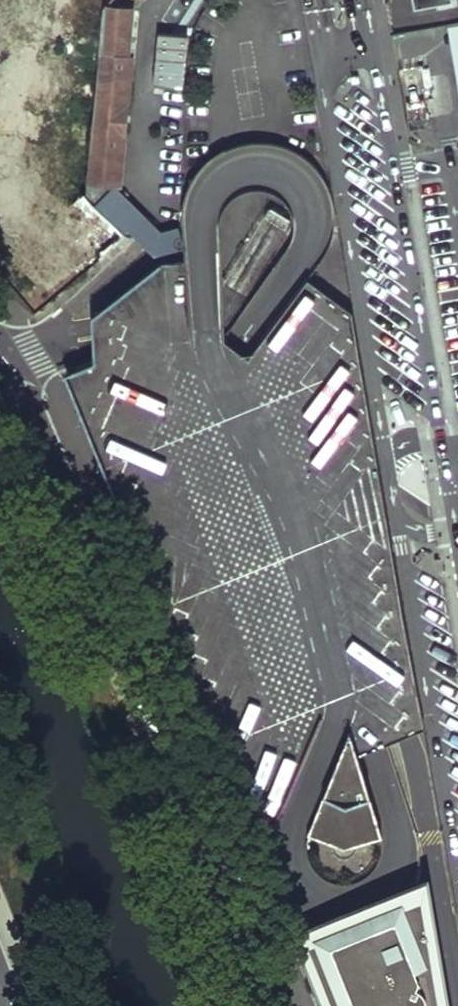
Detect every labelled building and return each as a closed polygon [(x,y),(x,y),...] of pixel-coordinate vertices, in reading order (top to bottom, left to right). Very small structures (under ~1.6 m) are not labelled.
[(18,58),(58,18),(41,0),(0,0),(0,40),(18,58)] [(129,52),(124,52),(128,6),(102,4),(100,17),(99,29),(98,45),(97,56),(93,115),(93,126),(87,195),(156,258),(184,250),(178,231),(161,236),(162,228),(113,183),(119,183),(129,52)] [(185,93),(187,46),(162,43),(158,89),(185,93)] [(275,820),(300,829),(309,832),(342,845),(382,835),(358,755),(424,728),(378,458),(353,312),(308,279),(329,248),(335,228),(332,201),(319,171),(292,147),(261,142),(225,148),(198,166),(185,194),(181,237),(184,250),(184,260),(161,262),(92,315),(95,361),(64,373),(79,412),(152,591),(219,757),(238,805),(255,812),(275,820)] [(50,322),(131,243),(86,197),(44,238),(0,193),(0,271),(50,322)] [(423,895),(403,903),(429,925),(423,895)] [(332,1005),(442,1005),(429,925),(403,903),(334,932),(326,951),(318,970),(332,1005)] [(334,932),(306,942),(318,970),(326,951),(334,932)]
